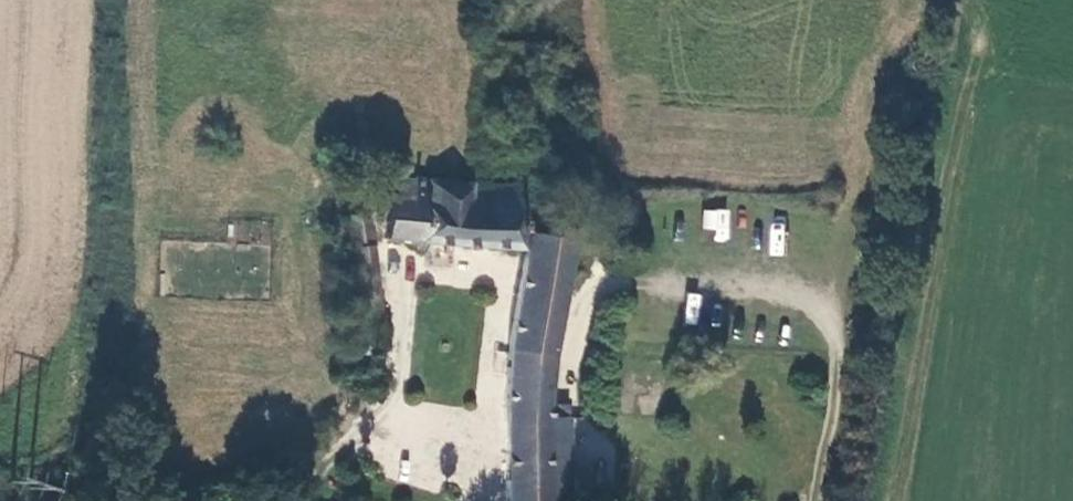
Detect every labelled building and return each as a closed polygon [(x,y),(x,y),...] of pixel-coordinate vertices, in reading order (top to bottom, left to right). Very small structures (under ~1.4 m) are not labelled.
[(461,211),(463,181),(460,181),(386,175),(381,237),(515,248),(517,215),(461,211)] [(702,236),(729,237),(730,209),(703,209),(702,236)] [(770,219),(768,254),(783,255),(785,220),(770,219)] [(551,352),(574,242),(530,233),(508,341),(504,377),(504,422),(504,473),(505,500),(547,500),(544,459),(544,418),(545,406),(548,380),(551,352)] [(686,293),(685,323),(699,323),(700,293),(686,293)] [(566,417),(565,406),(545,406),(544,418),(566,417)] [(569,458),(567,417),(566,417),(544,418),(544,459),(569,458)] [(547,500),(570,500),(569,458),(544,459),(547,500)]
